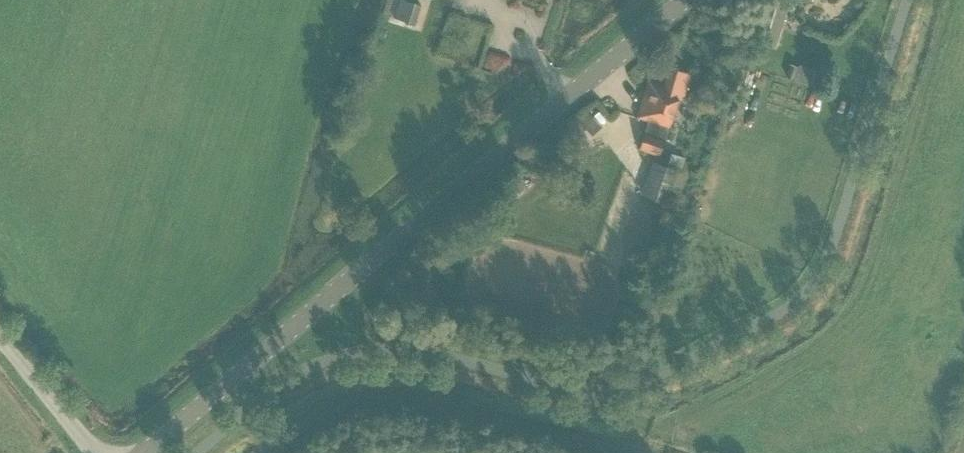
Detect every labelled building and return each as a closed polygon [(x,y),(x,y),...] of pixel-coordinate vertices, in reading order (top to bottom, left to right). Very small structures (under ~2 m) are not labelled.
[(417,24),(423,6),(405,0),(401,0),(395,17),(417,24)] [(791,65),(787,76),(796,79),(797,76),(800,68),(791,65)] [(796,79),(795,82),(815,89),(821,73),(801,66),(800,68),(797,76),(796,79)] [(688,85),(691,75),(669,68),(664,85),(649,80),(636,117),(648,121),(645,133),(640,148),(661,155),(666,140),(679,100),(683,101),(687,88),(689,88),(690,86),(688,85)] [(665,215),(680,169),(653,160),(642,195),(647,197),(647,195),(656,198),(652,211),(665,215)]
